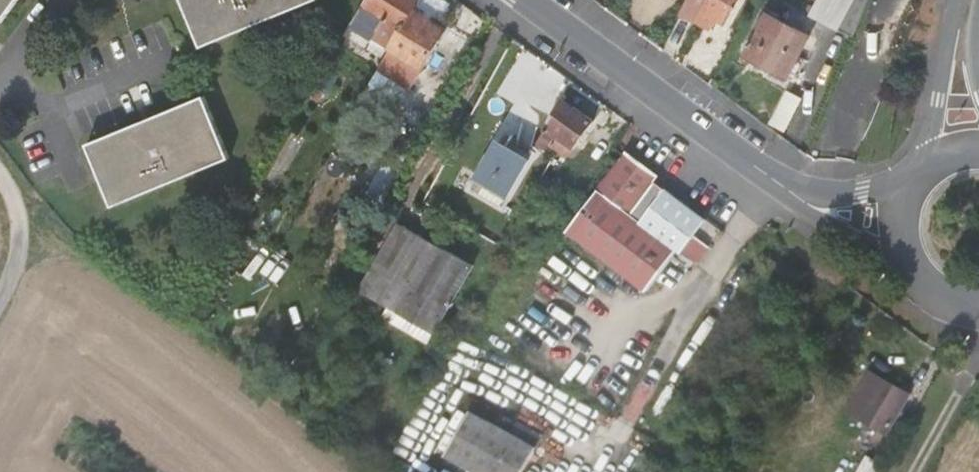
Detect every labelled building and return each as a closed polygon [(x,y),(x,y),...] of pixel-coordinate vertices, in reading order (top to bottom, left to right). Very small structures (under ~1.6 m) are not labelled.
[(17,0),(0,0),(0,24),(17,0)] [(198,44),(201,50),(316,0),(180,0),(194,34),(198,44)] [(414,0),(371,0),(354,31),(426,71),(448,32),(414,13),(419,3),(414,0)] [(683,8),(707,21),(711,11),(728,19),(736,0),(687,0),(683,8)] [(851,25),(860,0),(809,0),(807,6),(851,25)] [(805,26),(768,10),(751,48),(795,68),(803,48),(798,46),(805,26)] [(363,42),(347,33),(342,43),(358,52),(363,42)] [(389,57),(363,42),(358,52),(356,56),(383,69),(389,57)] [(568,87),(543,77),(532,102),(556,113),(563,97),(568,87)] [(796,96),(782,89),(768,119),(782,127),(796,96)] [(541,148),(558,154),(568,158),(595,120),(563,97),(556,113),(541,148)] [(107,196),(111,206),(113,210),(230,161),(203,98),(159,117),(148,122),(87,147),(107,196)] [(505,207),(530,162),(500,143),(480,178),(489,183),(483,193),(505,207)] [(629,148),(608,174),(615,177),(661,194),(665,185),(659,181),(664,175),(629,148)] [(615,177),(608,174),(568,227),(582,238),(615,177)] [(708,218),(665,185),(661,194),(615,177),(582,238),(647,288),(680,246),(697,260),(709,243),(696,234),(708,218)] [(402,316),(437,335),(474,268),(403,228),(366,296),(402,316)] [(431,345),(437,335),(402,316),(397,326),(431,345)] [(905,396),(866,375),(846,412),(859,419),(863,413),(879,421),(876,428),(887,433),(905,396)] [(450,456),(461,462),(488,412),(477,406),(450,456)] [(461,462),(479,471),(528,471),(548,434),(521,419),(517,428),(488,412),(461,462)] [(887,471),(866,460),(860,471),(886,471),(887,471)]
